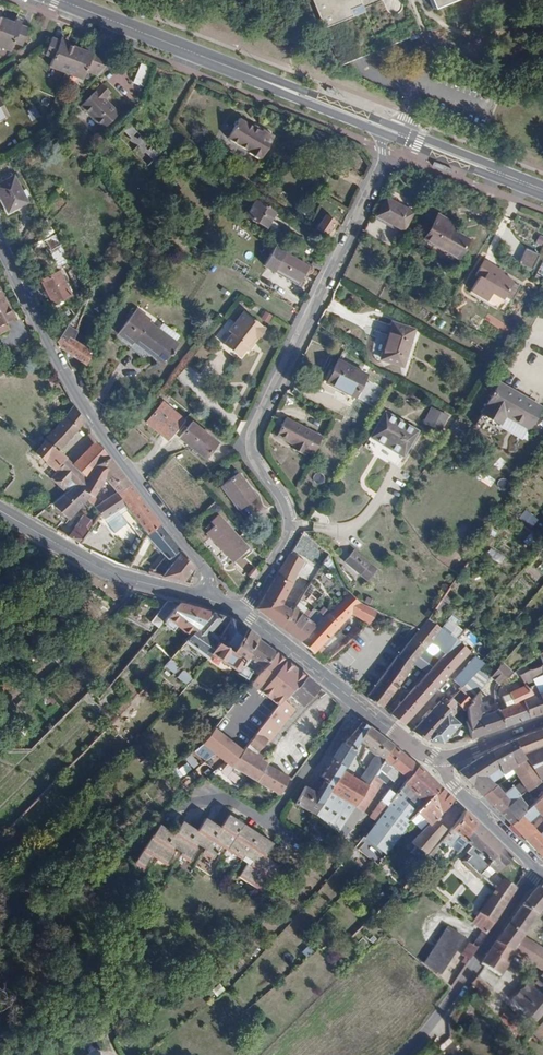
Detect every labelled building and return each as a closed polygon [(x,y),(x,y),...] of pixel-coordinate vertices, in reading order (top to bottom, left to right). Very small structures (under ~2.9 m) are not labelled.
[(360,0),(311,0),(323,29),(354,16),(351,10),(363,5),(360,0)] [(340,65),(410,38),(418,35),(421,33),(408,0),(360,0),(363,5),(351,10),(354,16),(323,29),(335,59),(337,59),(340,65)] [(432,8),(453,0),(429,0),(432,8)] [(27,27),(19,24),(13,22),(3,18),(0,24),(0,46),(9,49),(12,41),(20,44),(25,32),(27,27)] [(58,40),(50,37),(48,42),(43,53),(52,57),(49,65),(65,72),(75,47),(64,42),(58,40)] [(96,74),(108,60),(91,53),(85,51),(75,47),(65,72),(81,79),(85,69),(96,74)] [(140,65),(133,81),(140,84),(147,67),(140,65)] [(93,90),(76,106),(98,129),(115,114),(93,90)] [(162,111),(143,101),(142,104),(161,114),(162,111)] [(261,132),(238,120),(228,139),(250,152),(249,154),(260,159),(261,157),(262,158),(274,136),(263,130),(261,132)] [(128,123),(123,129),(132,137),(137,131),(128,123)] [(3,209),(22,198),(11,178),(0,184),(0,204),(3,209)] [(22,198),(3,209),(5,214),(24,204),(22,198)] [(385,198),(377,214),(402,227),(410,211),(385,198)] [(268,229),(275,215),(255,204),(248,218),(268,229)] [(440,215),(438,217),(454,226),(455,225),(440,215)] [(454,226),(438,217),(427,238),(459,257),(469,240),(452,230),(454,226)] [(59,245),(54,234),(43,241),(49,251),(59,245)] [(59,245),(49,251),(57,264),(67,259),(59,245)] [(275,249),(266,266),(302,286),(304,282),(302,281),(310,267),(275,249)] [(491,270),(493,267),(486,263),(477,278),(480,280),(472,294),(499,309),(513,283),(503,277),(491,270)] [(505,274),(493,267),(491,270),(503,277),(505,274)] [(58,271),(40,281),(51,304),(70,294),(58,271)] [(8,329),(5,322),(13,319),(0,295),(0,332),(8,329)] [(124,340),(142,313),(135,308),(116,333),(124,340)] [(250,342),(261,328),(239,312),(224,330),(227,333),(218,344),(235,357),(241,349),(248,341),(250,342)] [(149,318),(142,313),(124,340),(144,356),(147,351),(162,362),(167,354),(169,356),(172,351),(171,350),(176,343),(173,341),(164,334),(157,328),(147,321),(149,318)] [(164,334),(168,328),(162,323),(157,328),(164,334)] [(65,324),(55,340),(59,349),(60,348),(68,337),(72,330),(65,324)] [(403,367),(415,332),(394,325),(383,359),(403,367)] [(164,334),(173,341),(178,336),(168,328),(164,334)] [(68,337),(60,348),(71,356),(79,345),(68,337)] [(250,342),(248,341),(241,349),(244,350),(250,342)] [(71,356),(84,365),(90,352),(79,345),(71,356)] [(365,375),(341,362),(330,385),(353,397),(365,375)] [(538,407),(495,383),(479,412),(497,423),(502,413),(527,428),(538,407)] [(143,423),(165,441),(181,420),(159,403),(143,423)] [(53,474),(67,490),(73,485),(84,476),(72,464),(58,450),(83,421),(72,404),(59,423),(55,427),(42,440),(44,442),(34,452),(52,469),(55,466),(57,468),(53,474)] [(445,416),(430,408),(423,422),(438,431),(445,416)] [(415,431),(382,411),(366,437),(399,457),(415,431)] [(309,456),(319,438),(284,419),(274,437),(291,446),(289,449),(300,455),(302,452),(309,456)] [(187,422),(176,437),(201,457),(213,443),(187,422)] [(109,457),(99,443),(93,442),(87,449),(97,463),(109,457)] [(72,464),(84,476),(93,466),(97,463),(87,449),(72,464)] [(85,499),(90,504),(94,508),(100,503),(94,493),(103,478),(111,486),(123,477),(109,457),(97,463),(93,466),(81,490),(88,495),(85,499)] [(84,476),(73,485),(81,490),(93,466),(84,476)] [(237,472),(219,486),(237,510),(255,496),(237,472)] [(127,482),(123,477),(111,486),(115,492),(127,482)] [(94,508),(99,513),(113,532),(127,522),(143,542),(145,537),(144,536),(146,535),(158,523),(127,482),(115,492),(100,503),(94,508)] [(50,503),(67,518),(83,502),(88,507),(90,504),(85,499),(88,495),(81,490),(73,485),(67,490),(50,503)] [(50,503),(44,508),(57,518),(59,516),(64,521),(67,518),(50,503)] [(88,507),(79,519),(88,526),(99,513),(94,508),(90,504),(88,507)] [(221,550),(235,536),(229,529),(216,515),(208,522),(212,525),(205,532),(214,542),(221,550)] [(79,519),(65,535),(77,542),(88,526),(79,519)] [(148,540),(166,557),(168,560),(169,559),(177,548),(158,523),(146,535),(144,536),(145,537),(148,540)] [(246,548),(235,536),(221,550),(231,561),(246,548)] [(143,542),(137,554),(144,557),(149,547),(146,545),(143,542)] [(370,555),(353,543),(345,555),(362,567),(370,555)] [(173,562),(164,577),(183,582),(192,568),(177,548),(169,559),(173,562)] [(303,560),(288,553),(255,609),(269,619),(277,604),(303,560)] [(314,566),(305,561),(297,575),(304,581),(314,566)] [(231,592),(237,596),(245,584),(239,580),(231,592)] [(332,603),(308,582),(299,596),(320,616),(332,603)] [(367,623),(376,610),(359,603),(347,593),(314,626),(299,641),(311,653),(350,613),(367,623)] [(187,635),(210,613),(191,608),(166,601),(150,621),(156,627),(163,620),(160,625),(160,626),(162,629),(169,632),(170,632),(171,631),(173,628),(187,635)] [(274,623),(279,627),(294,604),(292,602),(291,606),(287,603),(285,606),(274,623)] [(277,604),(269,619),(274,623),(285,606),(277,604)] [(296,639),(310,624),(299,616),(301,614),(293,608),(296,605),(294,604),(279,627),(296,639)] [(208,654),(217,642),(216,641),(217,639),(208,632),(221,616),(210,613),(187,635),(182,639),(183,640),(168,656),(177,662),(192,647),(206,658),(208,654)] [(455,638),(426,618),(399,655),(398,654),(390,664),(365,697),(380,708),(410,667),(408,666),(413,660),(429,640),(444,651),(455,638)] [(238,624),(230,619),(217,639),(216,641),(217,642),(223,646),(238,624)] [(244,628),(238,624),(223,646),(231,651),(244,628)] [(299,641),(314,626),(310,624),(296,639),(299,641)] [(256,638),(244,628),(231,651),(223,646),(217,642),(208,654),(230,668),(235,671),(234,673),(243,679),(248,671),(249,670),(241,665),(246,657),(245,656),(256,638)] [(464,651),(456,637),(455,638),(444,651),(425,673),(389,714),(394,719),(401,723),(464,651)] [(274,653),(256,638),(245,656),(246,657),(262,667),(274,653)] [(496,664),(510,672),(532,657),(524,644),(517,639),(496,664)] [(425,673),(444,651),(429,640),(413,660),(425,673)] [(208,654),(206,658),(205,659),(227,673),(230,668),(208,654)] [(478,663),(471,657),(449,681),(456,687),(478,663)] [(179,667),(170,661),(166,665),(175,673),(179,667)] [(496,681),(510,672),(496,664),(486,680),(496,681)] [(517,674),(523,683),(542,676),(538,666),(517,674)] [(186,686),(194,678),(193,677),(192,678),(182,670),(176,677),(186,686)] [(316,687),(304,677),(286,696),(301,707),(316,687)] [(501,695),(504,706),(511,724),(521,720),(527,717),(522,699),(531,696),(523,684),(514,690),(501,695)] [(503,726),(497,709),(494,701),(494,689),(489,686),(488,691),(488,706),(490,711),(479,715),(472,708),(479,704),(474,699),(469,706),(465,712),(465,714),(466,720),(464,721),(470,739),(487,732),(503,726)] [(461,715),(465,714),(465,712),(469,706),(455,690),(448,698),(461,715)] [(527,717),(542,712),(542,707),(538,693),(531,696),(522,699),(527,717)] [(449,718),(458,712),(448,698),(441,706),(446,711),(443,713),(449,718)] [(244,748),(229,766),(276,795),(287,777),(265,764),(269,757),(263,754),(261,756),(255,752),(265,739),(267,741),(292,709),(281,700),(244,748)] [(435,702),(410,731),(413,733),(424,741),(427,741),(449,718),(443,713),(446,711),(441,706),(435,702)] [(504,706),(497,709),(503,726),(511,724),(504,706)] [(427,741),(440,742),(456,724),(449,718),(427,741)] [(366,727),(356,719),(349,729),(353,731),(344,742),(341,746),(336,755),(320,778),(323,781),(315,795),(304,788),(294,805),(313,814),(322,800),(339,771),(342,767),(343,767),(348,757),(352,751),(353,750),(352,749),(358,740),(366,727)] [(200,742),(229,766),(244,748),(215,725),(200,742)] [(374,733),(366,727),(358,740),(365,746),(374,733)] [(514,739),(522,753),(542,745),(542,728),(514,739)] [(390,745),(374,733),(365,746),(374,753),(376,755),(381,759),(390,745)] [(502,745),(489,752),(501,772),(502,772),(502,773),(503,774),(503,776),(503,777),(502,778),(502,780),(514,772),(511,766),(525,757),(522,753),(514,739),(502,745)] [(409,761),(390,745),(381,759),(383,760),(387,763),(393,769),(395,770),(399,774),(409,761)] [(542,779),(542,745),(522,753),(525,757),(539,781),(542,779)] [(489,752),(457,771),(481,795),(494,786),(487,778),(493,774),(495,776),(501,772),(489,752)] [(383,760),(381,759),(376,755),(374,753),(356,781),(365,786),(374,773),(383,760)] [(522,786),(524,790),(525,792),(539,782),(539,781),(525,757),(511,766),(514,772),(522,786)] [(405,779),(415,766),(409,761),(399,774),(405,779)] [(393,769),(387,763),(383,767),(391,775),(395,770),(393,769)] [(437,786),(415,766),(405,779),(394,794),(385,806),(354,847),(372,863),(376,866),(408,823),(405,821),(414,812),(437,786)] [(322,800),(313,814),(335,831),(341,822),(352,807),(358,796),(365,786),(356,781),(339,771),(322,800)] [(374,773),(365,786),(358,796),(352,807),(359,812),(382,778),(374,773)] [(445,794),(437,786),(414,812),(426,823),(409,842),(413,846),(424,855),(442,829),(432,819),(451,799),(445,794)] [(494,786),(481,795),(489,804),(502,794),(494,786)] [(502,794),(489,804),(497,812),(517,797),(524,790),(522,786),(516,790),(512,786),(502,794)] [(385,806),(394,794),(387,789),(378,800),(385,806)] [(540,856),(542,853),(542,793),(526,809),(510,825),(540,856)] [(497,812),(510,825),(526,809),(517,797),(497,812)] [(359,812),(352,807),(341,822),(349,828),(359,812)] [(479,826),(462,810),(452,825),(450,829),(440,840),(448,847),(457,835),(465,841),(479,826)] [(229,851),(237,856),(247,863),(239,876),(263,891),(279,866),(272,861),(271,863),(263,858),(272,844),(263,839),(266,835),(252,826),(250,830),(243,825),(245,822),(239,818),(236,821),(227,816),(220,827),(214,823),(213,825),(205,819),(198,830),(191,826),(190,828),(182,822),(175,834),(168,830),(167,832),(159,826),(137,860),(146,866),(154,853),(169,862),(175,852),(173,851),(175,847),(192,858),(198,849),(196,847),(198,844),(206,849),(203,853),(212,858),(221,845),(223,842),(229,846),(227,849),(229,851)] [(485,866),(500,847),(479,826),(465,841),(466,842),(470,845),(464,853),(469,855),(463,861),(479,875),(479,874),(486,867),(485,866)] [(418,861),(424,855),(413,846),(408,853),(409,854),(418,861)] [(501,846),(500,847),(485,866),(486,867),(493,873),(509,857),(510,856),(501,846)] [(237,856),(229,851),(225,857),(233,862),(237,856)] [(493,873),(486,867),(479,874),(487,881),(494,874),(493,873)] [(390,878),(401,888),(404,884),(393,874),(390,878)] [(404,884),(401,888),(405,892),(415,878),(411,874),(404,884)] [(514,888),(501,879),(470,923),(471,923),(481,931),(486,934),(515,889),(514,888)] [(495,943),(514,955),(542,973),(542,972),(542,952),(522,936),(532,924),(542,909),(542,887),(539,885),(536,889),(531,893),(495,943)] [(442,968),(462,937),(448,928),(423,965),(440,975),(444,969),(442,968)] [(464,938),(462,937),(442,968),(444,969),(464,938)] [(467,963),(477,948),(472,944),(470,943),(461,958),(467,963)] [(503,964),(510,953),(495,943),(480,964),(484,967),(499,977),(506,966),(503,964)] [(514,955),(510,953),(503,964),(506,966),(514,955)] [(542,973),(531,984),(528,982),(509,1001),(533,1024),(542,1012),(542,972),(542,973)] [(484,997),(489,991),(476,978),(471,984),(484,997)] [(535,1027),(530,1031),(538,1039),(542,1035),(540,1033),(539,1031),(535,1027)]
